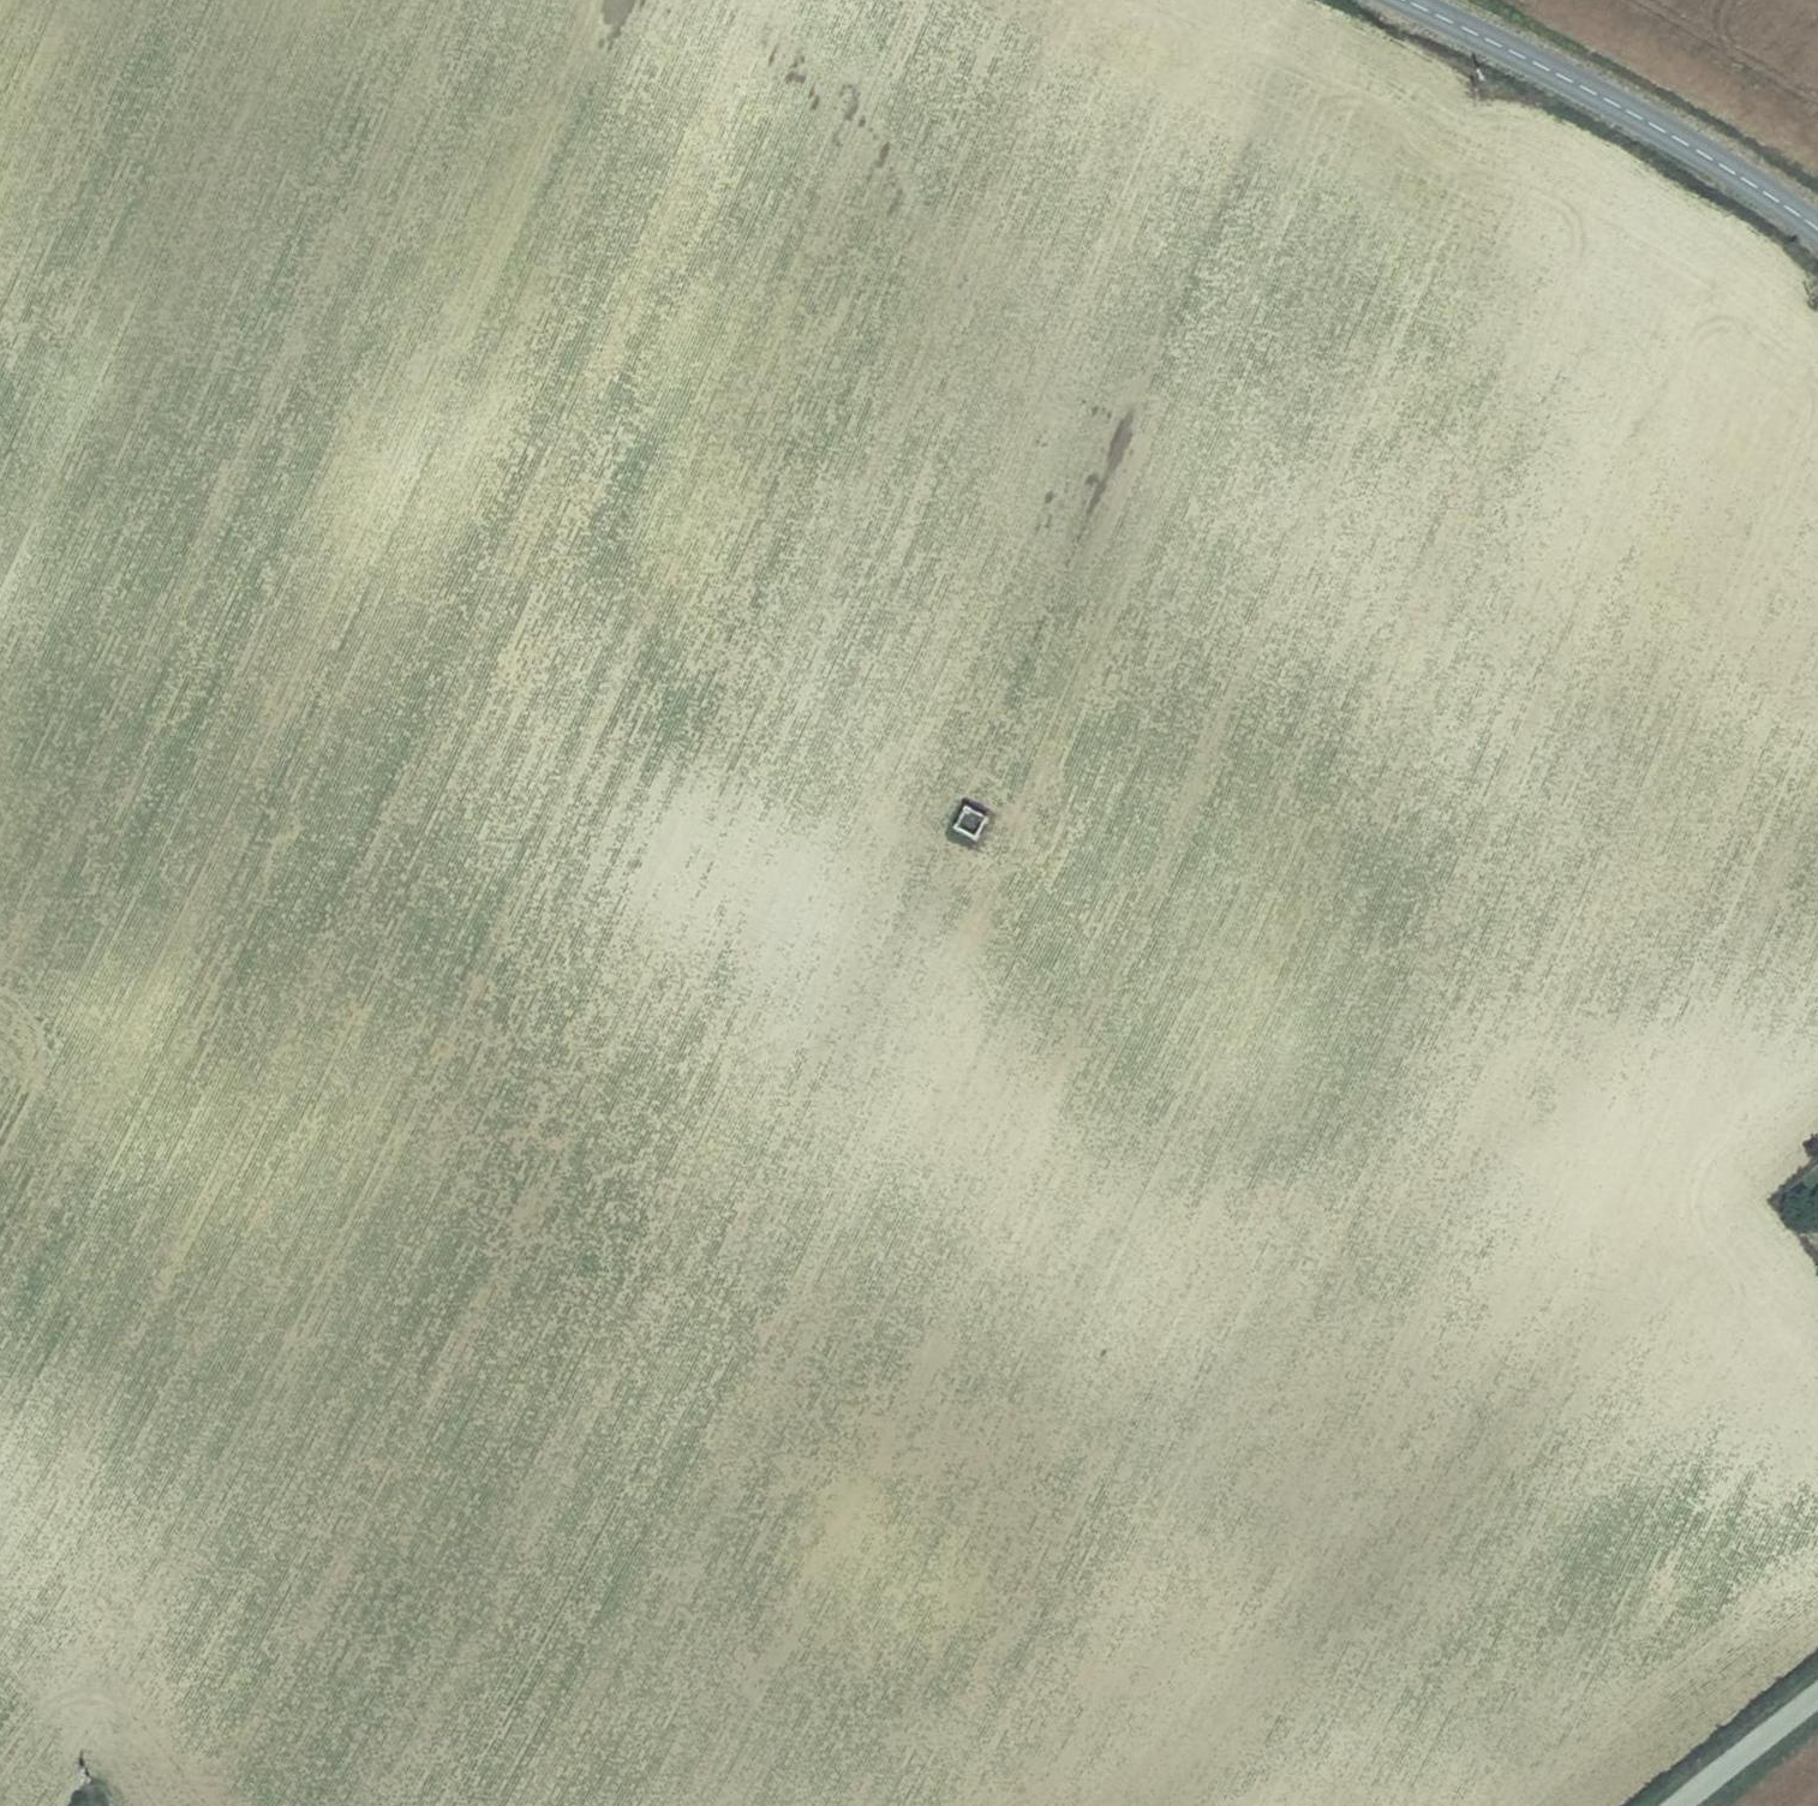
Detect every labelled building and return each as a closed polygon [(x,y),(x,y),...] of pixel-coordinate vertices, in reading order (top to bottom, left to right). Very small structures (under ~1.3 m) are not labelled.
[(990,820),(968,808),(956,831),(978,843),(990,820)]
